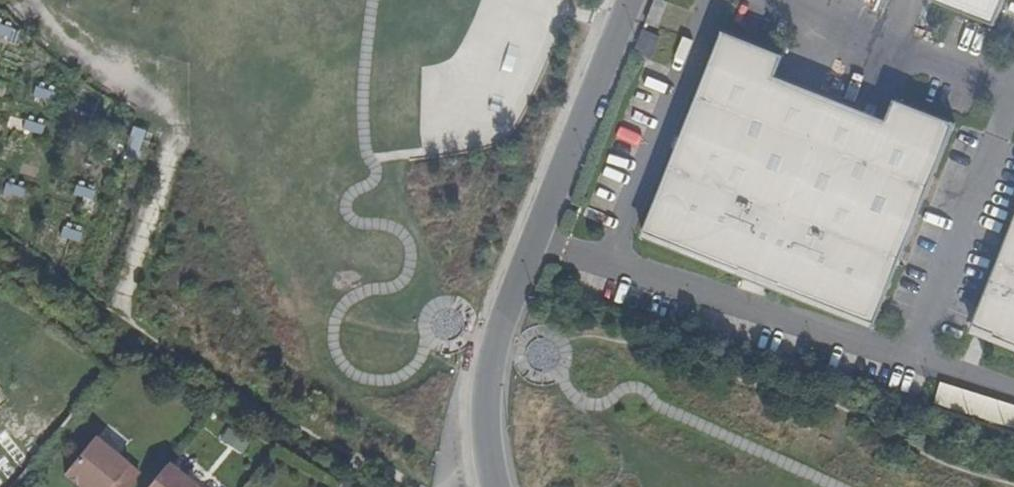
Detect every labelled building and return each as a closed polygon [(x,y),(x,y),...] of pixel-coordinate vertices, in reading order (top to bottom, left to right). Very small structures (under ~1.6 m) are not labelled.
[(651,0),(650,0),(645,14),(656,19),(662,4),(651,0)] [(983,10),(988,0),(958,0),(983,10)] [(711,10),(627,209),(724,250),(725,247),(763,263),(761,266),(857,306),(855,311),(856,312),(858,307),(942,107),(882,82),(873,102),(763,55),(772,35),(711,10)] [(656,19),(645,14),(641,24),(652,29),(656,19)] [(654,38),(647,36),(637,32),(628,54),(634,56),(645,61),(654,38)] [(135,128),(124,156),(138,161),(149,133),(135,128)] [(957,307),(977,315),(976,319),(1013,335),(1013,171),(957,307)] [(92,204),(95,191),(77,186),(74,199),(92,204)] [(226,428),(219,440),(242,454),(249,442),(226,428)] [(63,477),(76,486),(129,486),(137,476),(92,440),(63,477)] [(164,466),(147,486),(190,486),(164,466)]
